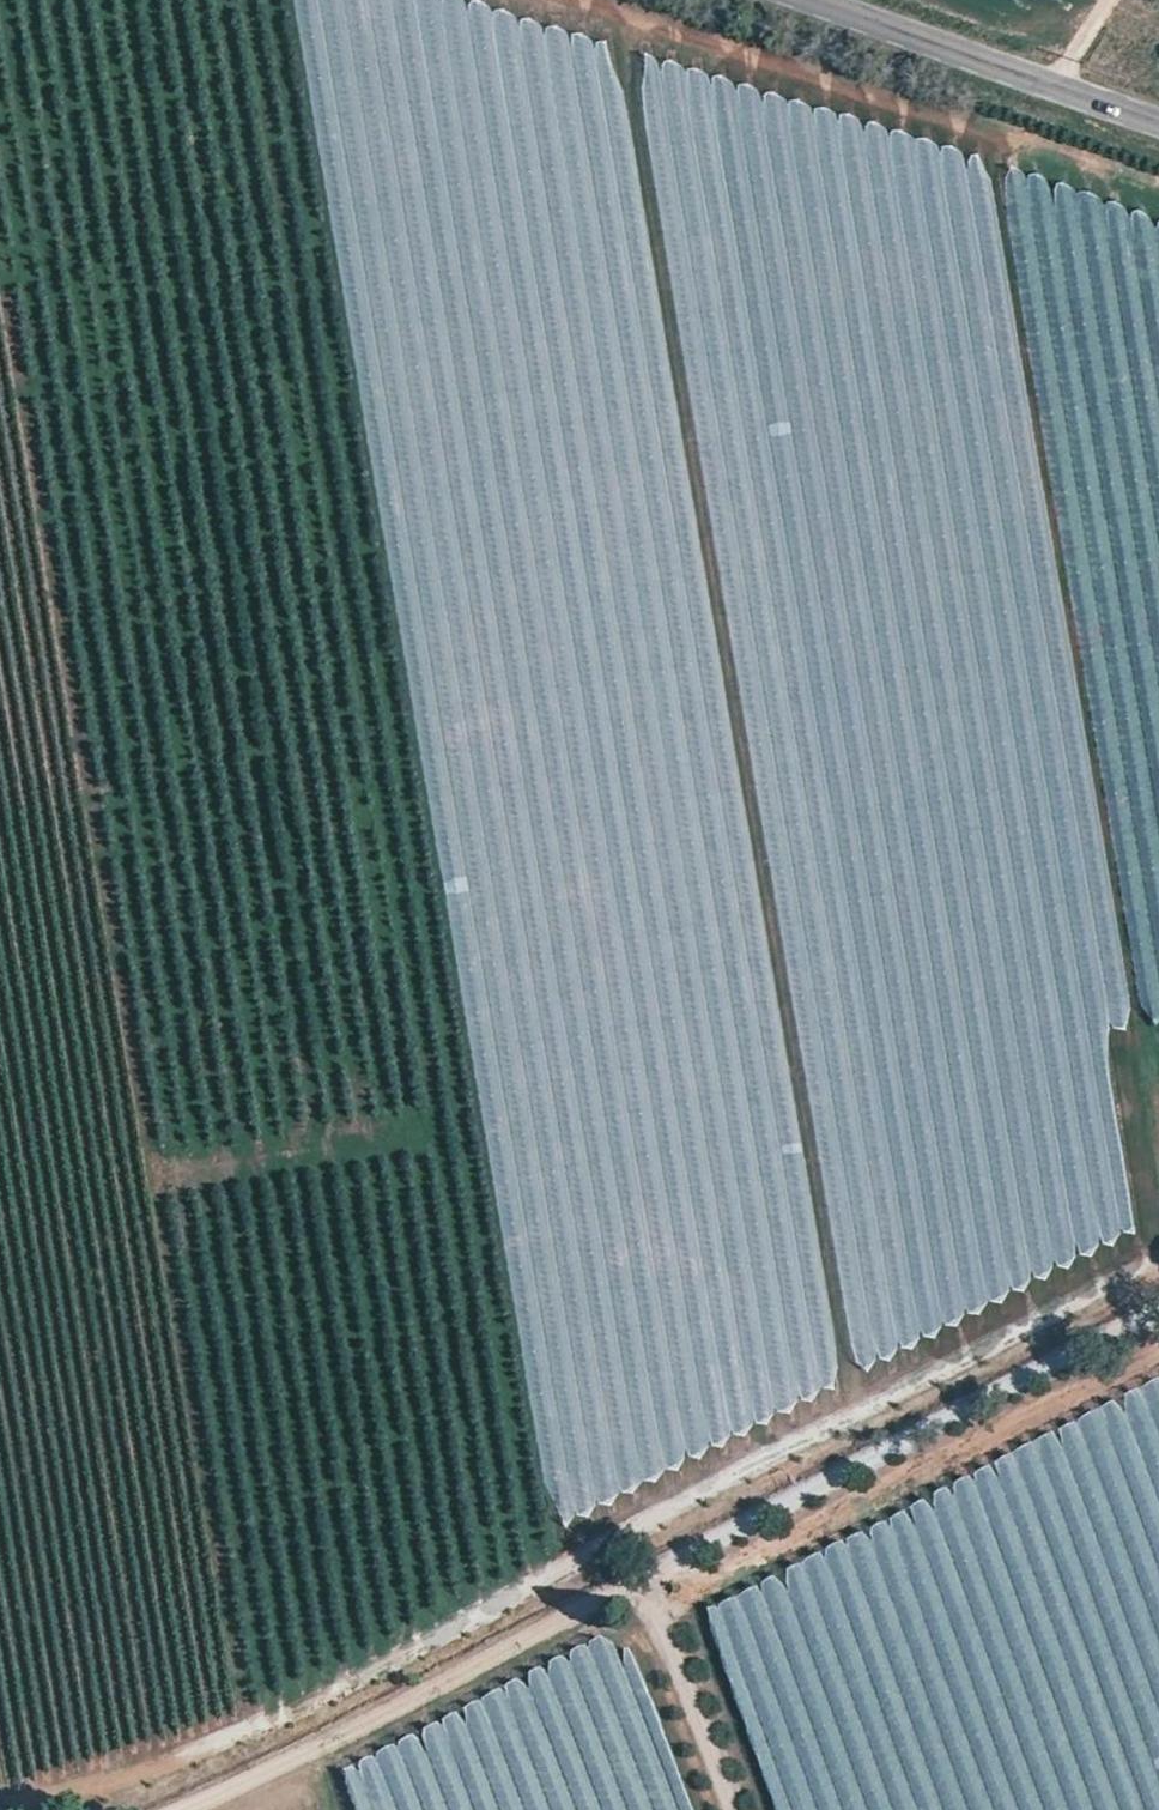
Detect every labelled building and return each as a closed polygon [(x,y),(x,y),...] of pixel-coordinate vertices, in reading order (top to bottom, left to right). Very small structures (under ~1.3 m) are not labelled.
[(687,1586),(786,1809),(788,1809),(778,1696),(791,1678),(804,1687),(879,1681),(990,1536),(1016,1556),(1034,1548),(1030,1512),(1115,1504),(1149,1459),(1145,1416),(1158,1426),(1158,1381),(687,1586)] [(637,1646),(615,1654),(614,1652),(342,1745),(364,1809),(693,1809),(637,1646)]
